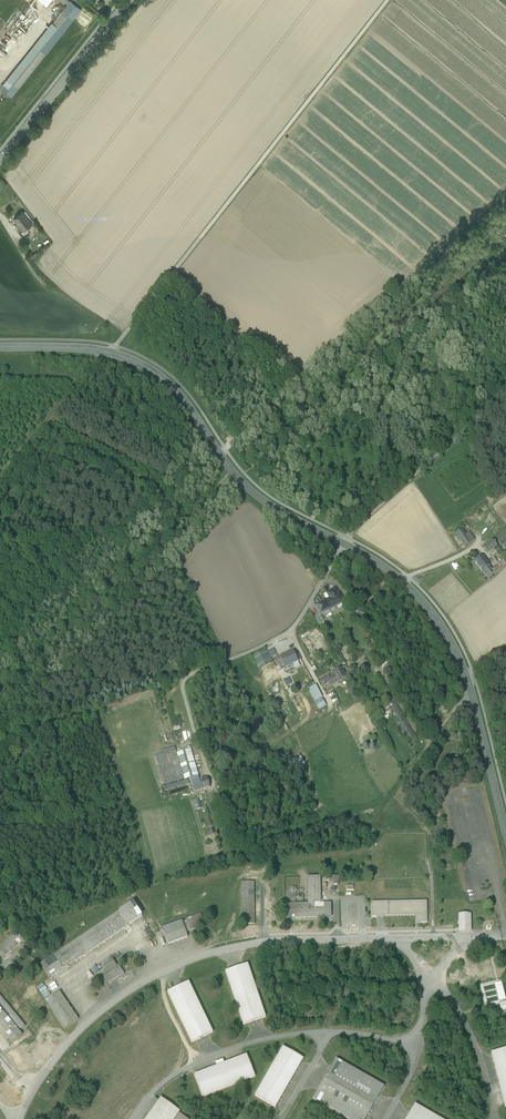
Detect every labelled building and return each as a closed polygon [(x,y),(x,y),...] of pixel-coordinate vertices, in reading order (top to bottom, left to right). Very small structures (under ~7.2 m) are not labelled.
[(67,6),(35,45),(45,54),(80,10),(70,2),(67,6)] [(1,34),(13,43),(14,41),(3,33),(1,34)] [(35,45),(0,89),(11,97),(45,54),(35,45)] [(22,211),(13,218),(18,225),(27,217),(22,211)] [(27,217),(18,225),(23,231),(33,224),(27,217)] [(465,535),(462,529),(455,534),(464,547),(471,542),(465,535)] [(496,537),(501,543),(505,539),(505,529),(496,537)] [(474,540),(469,532),(465,535),(471,542),(474,540)] [(493,540),(483,548),(487,553),(494,549),(497,546),(493,540)] [(492,569),(494,573),(499,569),(500,570),(505,566),(505,557),(497,546),(494,549),(503,561),(492,569)] [(482,556),(474,562),(482,572),(482,571),(489,566),(490,565),(482,556)] [(489,566),(482,571),(490,580),(494,578),(491,575),(494,573),(492,569),(489,566)] [(324,601),(329,610),(344,602),(339,593),(338,594),(335,588),(326,593),(329,599),(326,600),(324,601)] [(363,591),(355,595),(358,601),(366,597),(363,591)] [(329,610),(324,601),(316,606),(320,613),(320,615),(329,610)] [(320,613),(314,616),(319,625),(324,622),(320,615),(320,613)] [(259,670),(273,663),(265,649),(251,656),(259,670)] [(293,653),(281,659),(283,664),(285,664),(286,667),(297,661),(295,656),(293,653)] [(326,679),(328,683),(331,687),(349,676),(347,671),(344,673),(341,669),(340,670),(339,668),(337,670),(337,671),(333,673),(334,674),(326,679)] [(288,678),(282,682),(285,688),(292,684),(288,678)] [(322,698),(316,686),(308,689),(314,702),(322,698)] [(314,702),(319,711),(326,706),(322,698),(314,702)] [(394,701),(387,705),(387,706),(393,715),(413,749),(418,742),(394,701)] [(393,715),(387,706),(380,710),(386,720),(393,715)] [(191,749),(176,753),(184,779),(185,780),(193,778),(197,776),(199,776),(191,749)] [(175,751),(155,757),(163,786),(184,779),(176,753),(175,751)] [(300,756),(293,761),(300,773),(308,769),(300,756)] [(208,778),(200,780),(201,784),(202,789),(210,787),(208,778)] [(167,786),(159,788),(161,793),(162,793),(162,792),(189,784),(188,780),(167,786)] [(214,810),(220,808),(216,795),(210,797),(214,810)] [(338,876),(330,876),(330,885),(338,885),(338,876)] [(320,877),(307,877),(308,904),(296,904),(292,904),(288,904),(288,918),(331,917),(331,903),(321,903),(320,877)] [(254,882),(242,883),(242,925),(255,925),(254,882)] [(427,900),(371,901),(371,916),(415,915),(415,922),(428,922),(427,900)] [(142,916),(133,902),(67,947),(76,961),(142,916)] [(470,930),(470,913),(458,913),(458,930),(466,930),(466,931),(470,931),(470,930)] [(201,914),(186,919),(187,921),(183,922),(186,932),(205,925),(201,914)] [(182,921),(162,928),(168,944),(188,937),(186,932),(183,922),(182,921)] [(0,947),(0,956),(2,959),(24,941),(17,933),(0,947)] [(67,947),(41,964),(50,978),(76,961),(67,947)] [(112,960),(101,968),(105,974),(116,966),(112,960)] [(247,964),(226,972),(243,1025),(265,1017),(247,964)] [(119,966),(104,977),(109,984),(124,974),(119,966)] [(504,970),(496,972),(498,980),(505,978),(504,970)] [(213,1033),(188,982),(168,992),(192,1043),(213,1033)] [(503,1001),(498,982),(494,983),(499,1002),(503,1001)] [(42,983),(36,987),(44,998),(50,994),(42,983)] [(78,1020),(59,992),(46,1001),(64,1029),(78,1020)] [(0,996),(0,1027),(13,1043),(22,1035),(18,1030),(20,1028),(22,1030),(25,1027),(0,996)] [(283,1047),(255,1096),(275,1107),(303,1059),(283,1047)] [(491,1053),(505,1107),(505,1049),(491,1053)] [(246,1055),(194,1075),(203,1097),(255,1077),(246,1055)] [(336,1059),(313,1099),(349,1118),(366,1118),(384,1087),(336,1059)] [(146,1118),(187,1118),(179,1113),(180,1112),(161,1098),(146,1118)] [(415,1104),(406,1118),(441,1118),(415,1104)]
